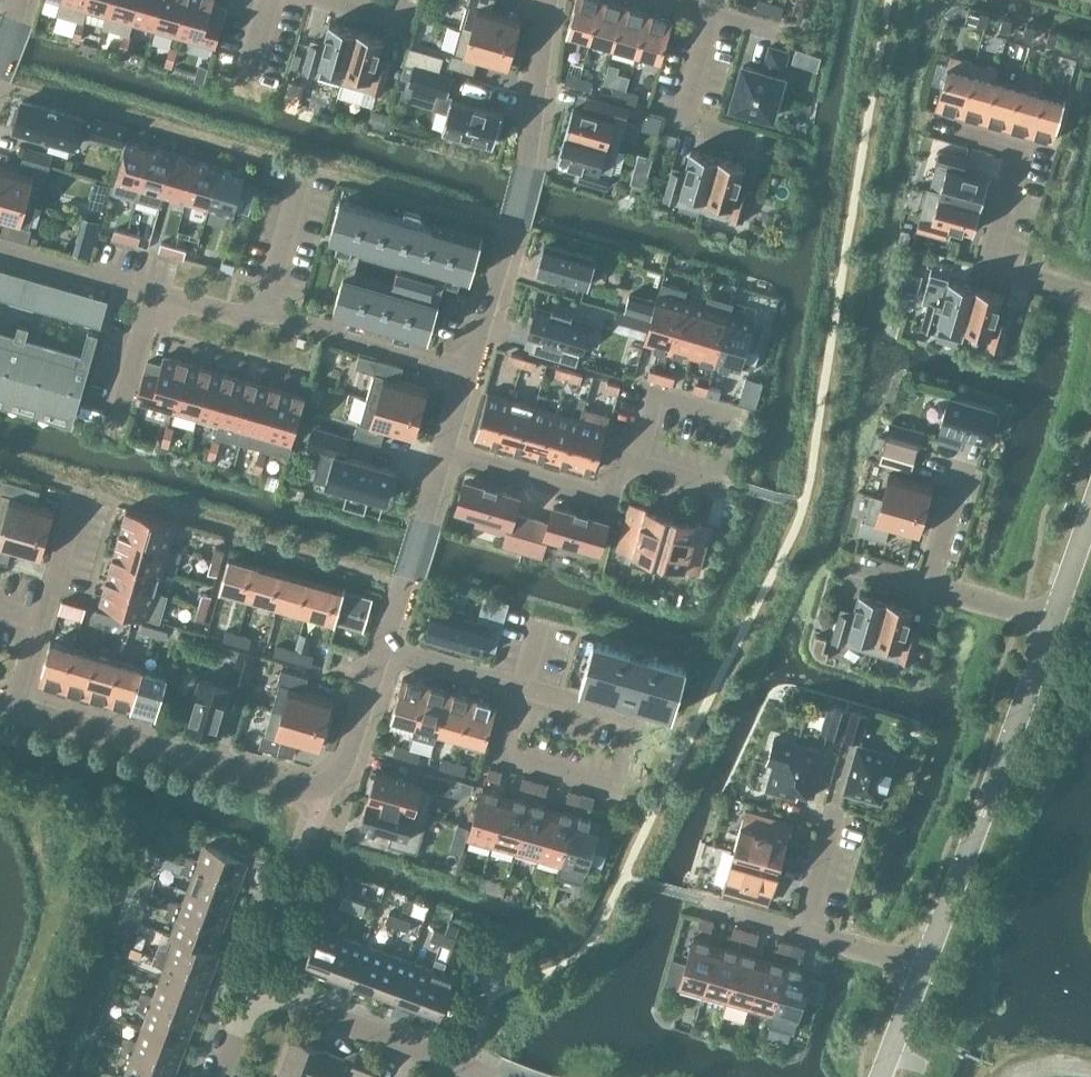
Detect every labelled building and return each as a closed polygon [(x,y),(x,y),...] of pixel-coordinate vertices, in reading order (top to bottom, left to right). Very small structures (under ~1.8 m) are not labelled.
[(83,9),(85,0),(53,0),(61,2),(58,14),(80,20),(83,9)] [(112,0),(85,0),(83,9),(102,14),(98,25),(104,27),(112,0)] [(133,23),(139,0),(112,0),(104,27),(129,34),(133,23)] [(162,0),(139,0),(133,23),(153,29),(162,0)] [(188,0),(162,0),(153,29),(178,36),(188,0)] [(178,36),(216,47),(224,18),(210,14),(214,0),(188,0),(178,36)] [(514,44),(521,20),(493,12),(497,0),(467,0),(466,4),(468,4),(461,28),(514,44)] [(601,0),(576,0),(567,33),(589,39),(601,0)] [(624,6),(604,0),(601,0),(589,39),(612,46),(624,6)] [(768,12),(770,3),(759,0),(756,8),(768,12)] [(770,3),(768,12),(781,16),(784,7),(770,3)] [(635,52),(647,12),(624,6),(612,46),(635,52)] [(647,12),(635,52),(662,60),(673,20),(647,12)] [(990,14),(981,12),(977,24),(986,27),(990,14)] [(1012,21),(1003,18),(1000,31),(1009,33),(1012,21)] [(76,30),(83,32),(85,23),(79,21),(76,30)] [(342,83),(357,30),(331,23),(323,48),(310,44),(302,71),(342,83)] [(1035,27),(1026,25),(1023,37),(1032,40),(1035,27)] [(506,70),(514,44),(461,28),(454,54),(452,54),(448,67),(475,75),(479,62),(506,70)] [(83,32),(76,30),(73,39),(80,41),(83,32)] [(357,30),(342,83),(382,94),(390,67),(377,64),(384,38),(357,30)] [(1058,34),(1050,31),(1046,44),(1055,47),(1058,34)] [(122,43),(129,45),(131,36),(125,34),(122,43)] [(1083,41),(1074,38),(1070,51),(1079,53),(1083,41)] [(129,45),(122,43),(119,52),(126,54),(129,45)] [(168,56),(175,58),(178,48),(171,46),(168,56)] [(784,70),(789,51),(770,46),(765,65),(767,65),(765,72),(743,66),(732,106),(772,118),(784,77),(779,76),(781,70),(784,70)] [(410,48),(406,63),(416,66),(420,51),(410,48)] [(294,53),(290,67),(296,69),(300,55),(294,53)] [(811,53),(808,65),(817,67),(821,55),(813,53),(811,53)] [(175,58),(168,56),(166,64),(172,67),(175,58)] [(948,67),(936,107),(960,114),(975,63),(951,56),(948,67)] [(975,63),(960,114),(984,121),(995,80),(998,69),(975,63)] [(494,144),(503,113),(447,97),(452,77),(415,66),(409,87),(439,95),(435,109),(447,113),(443,130),(494,144)] [(578,86),(580,78),(568,74),(566,82),(578,86)] [(580,78),(578,86),(590,90),(593,81),(580,78)] [(995,80),(984,121),(1007,127),(1018,87),(995,80)] [(624,99),(627,91),(614,87),(612,95),(624,99)] [(1018,87),(1007,127),(1030,134),(1041,93),(1018,87)] [(627,91),(624,99),(637,103),(639,94),(627,91)] [(279,109),(292,112),(297,95),(284,92),(284,93),(282,98),(279,109)] [(1041,93),(1030,134),(1054,141),(1065,100),(1041,93)] [(583,109),(574,106),(566,133),(618,148),(630,108),(587,95),(583,109)] [(96,119),(23,100),(21,108),(17,108),(14,121),(17,122),(15,130),(75,146),(79,130),(92,134),(91,136),(122,144),(127,123),(101,116),(96,119)] [(379,112),(375,126),(384,128),(388,114),(379,112)] [(607,188),(618,148),(566,133),(558,159),(584,167),(580,180),(607,188)] [(134,198),(149,146),(128,140),(113,192),(134,198)] [(157,204),(172,152),(149,146),(134,198),(157,204)] [(27,147),(23,158),(37,162),(40,151),(27,147)] [(703,210),(718,157),(692,150),(684,176),(671,172),(663,199),(703,210)] [(940,193),(982,205),(989,179),(963,172),(967,159),(940,151),(936,164),(947,168),(940,193)] [(183,200),(195,159),(172,152),(157,204),(161,205),(164,195),(183,200)] [(641,154),(633,182),(645,186),(653,158),(641,154)] [(718,157),(703,210),(743,221),(751,195),(738,191),(745,165),(718,157)] [(37,204),(44,179),(46,179),(50,166),(37,162),(23,158),(19,171),(0,165),(0,193),(37,204)] [(207,207),(219,166),(195,159),(183,200),(207,207)] [(249,213),(258,184),(244,180),(245,173),(219,166),(207,207),(233,215),(235,209),(249,213)] [(982,205),(940,193),(929,190),(917,231),(944,239),(948,225),(974,233),(982,205)] [(37,204),(0,193),(0,220),(5,222),(1,235),(28,243),(32,229),(29,229),(37,204)] [(470,277),(480,241),(341,201),(331,236),(470,277)] [(126,241),(128,232),(116,229),(113,237),(126,241)] [(128,232),(126,241),(138,245),(141,236),(128,232)] [(172,254),(174,246),(162,242),(159,251),(172,254)] [(588,287),(597,257),(545,242),(536,272),(588,287)] [(174,246),(172,254),(184,258),(187,249),(174,246)] [(233,272),(236,264),(223,260),(220,268),(233,272)] [(398,266),(394,280),(431,290),(435,277),(398,266)] [(899,288),(917,293),(922,275),(904,270),(899,288)] [(429,336),(439,301),(344,274),(334,309),(429,336)] [(965,329),(977,287),(950,279),(942,305),(929,301),(921,328),(962,340),(965,329)] [(662,283),(657,302),(652,319),(651,321),(647,338),(646,339),(655,342),(654,348),(670,352),(685,300),(688,290),(662,283)] [(977,287),(965,329),(991,336),(988,347),(1001,351),(1009,324),(996,320),(1003,295),(977,287)] [(87,294),(80,319),(101,325),(109,300),(87,294)] [(652,319),(657,302),(630,294),(625,311),(652,319)] [(716,366),(731,314),(731,313),(734,303),(709,296),(706,306),(692,353),(702,355),(700,361),(716,366)] [(685,300),(670,352),(683,356),(685,350),(692,353),(706,306),(685,300)] [(581,352),(589,322),(538,307),(529,337),(581,352)] [(617,311),(612,328),(647,338),(651,321),(617,311)] [(731,314),(716,366),(728,369),(730,363),(741,366),(742,360),(756,364),(764,335),(751,331),(754,320),(731,314)] [(0,329),(0,396),(75,417),(99,333),(88,330),(82,352),(25,336),(29,324),(18,321),(14,333),(0,329)] [(427,389),(400,381),(404,367),(359,354),(356,368),(375,374),(368,399),(420,414),(427,389)] [(522,366),(524,357),(511,354),(509,362),(522,366)] [(175,412),(189,363),(161,355),(155,375),(145,372),(137,401),(175,412)] [(524,357),(522,366),(535,369),(537,361),(524,357)] [(189,363),(175,412),(198,419),(212,369),(189,363)] [(264,366),(262,371),(274,374),(275,369),(264,366)] [(568,379),(570,371),(557,367),(555,375),(568,379)] [(221,425),(235,376),(212,369),(198,419),(221,425)] [(660,381),(663,373),(650,369),(648,378),(660,381)] [(570,371),(568,379),(581,383),(583,374),(570,371)] [(663,373),(660,381),(673,385),(676,377),(663,373)] [(241,443),(258,383),(235,376),(221,425),(218,436),(241,443)] [(618,393),(621,385),(608,381),(606,390),(618,393)] [(264,449),(281,389),(258,383),(241,443),(264,449)] [(707,395),(709,387),(696,383),(694,391),(707,395)] [(709,387),(707,395),(720,399),(722,390),(709,387)] [(281,389),(264,449),(288,456),(306,396),(281,389)] [(499,445),(512,400),(490,393),(490,392),(488,391),(475,439),(476,440),(477,438),(499,445)] [(994,427),(998,414),(994,413),(995,407),(950,394),(940,427),(942,428),(938,440),(958,446),(962,433),(986,440),(990,426),(994,427)] [(413,439),(420,414),(368,399),(360,424),(358,423),(354,436),(382,444),(386,431),(413,439)] [(512,400),(499,445),(522,451),(535,406),(512,400)] [(535,406),(522,451),(545,458),(558,413),(535,406)] [(583,409),(580,419),(567,464),(592,472),(608,416),(583,409)] [(558,413),(545,458),(567,464),(580,419),(558,413)] [(919,448),(924,431),(891,422),(887,438),(919,448)] [(165,435),(172,437),(174,428),(167,426),(165,435)] [(315,429),(309,448),(322,452),(320,459),(314,480),(327,484),(387,501),(395,471),(344,456),(349,438),(315,429)] [(172,437),(165,435),(162,444),(169,446),(172,437)] [(211,448),(218,450),(220,442),(213,439),(211,448)] [(901,461),(899,468),(910,471),(916,449),(886,441),(881,456),(901,461)] [(218,450),(211,448),(208,457),(215,459),(218,450)] [(257,462),(264,464),(267,455),(260,453),(257,462)] [(264,464),(257,462),(254,470),(261,473),(264,464)] [(883,498),(925,510),(932,485),(890,473),(883,498)] [(47,534),(54,509),(26,501),(30,488),(3,480),(0,490),(0,494),(1,494),(0,498),(0,521),(47,534)] [(523,550),(532,518),(515,513),(520,496),(497,490),(496,492),(465,483),(457,511),(510,526),(504,545),(523,550)] [(925,510),(883,498),(873,495),(865,521),(863,520),(859,534),(886,542),(890,528),(917,536),(925,510)] [(660,561),(673,514),(657,509),(656,511),(632,504),(619,549),(633,553),(630,563),(657,571),(660,561)] [(549,523),(532,518),(523,550),(542,555),(548,536),(600,551),(608,524),(576,515),(577,513),(554,506),(549,523)] [(120,533),(170,548),(176,523),(127,509),(120,533)] [(673,514),(660,561),(699,572),(711,527),(687,520),(687,518),(673,514)] [(47,534),(0,521),(0,562),(8,565),(12,551),(39,559),(47,534)] [(170,548),(120,533),(114,557),(163,571),(170,548)] [(212,560),(221,562),(225,550),(216,547),(212,560)] [(107,580),(156,594),(163,571),(114,557),(107,580)] [(249,597),(258,567),(229,558),(220,589),(249,597)] [(221,562),(212,560),(209,573),(217,575),(221,562)] [(258,567),(249,597),(278,605),(287,575),(258,567)] [(287,575),(278,605),(307,614),(316,583),(287,575)] [(156,594),(107,580),(100,604),(160,621),(167,597),(156,594)] [(316,583),(307,614),(336,622),(344,592),(316,583)] [(344,592),(336,622),(364,630),(373,600),(344,592)] [(872,651),(887,599),(860,592),(853,617),(840,613),(832,640),(872,651)] [(199,606),(208,608),(211,596),(203,593),(199,606)] [(486,597),(482,610),(506,617),(510,604),(486,597)] [(887,599),(872,651),(912,663),(920,636),(906,632),(914,607),(887,599)] [(63,600),(60,608),(73,612),(75,604),(63,600)] [(208,608),(199,606),(196,619),(204,621),(208,608)] [(463,618),(465,611),(448,607),(446,613),(434,609),(426,639),(481,655),(489,625),(463,618)] [(107,622),(110,614),(97,610),(95,618),(107,622)] [(110,614),(107,622),(120,625),(122,617),(110,614)] [(154,635),(156,627),(144,623),(141,631),(154,635)] [(156,627),(154,635),(166,639),(168,630),(156,627)] [(236,643),(239,634),(226,631),(224,639),(236,643)] [(295,650),(301,652),(308,654),(313,637),(300,633),(295,650)] [(239,634),(236,643),(249,646),(251,638),(239,634)] [(673,715),(687,668),(594,641),(581,689),(673,715)] [(60,688),(72,648),(50,642),(39,682),(60,688)] [(286,657),(289,649),(277,645),(274,653),(286,657)] [(84,695),(95,655),(72,648),(60,688),(84,695)] [(299,661),(301,652),(289,649),(286,657),(299,661)] [(301,652),(299,660),(312,664),(314,656),(301,652)] [(247,681),(254,657),(241,653),(233,677),(247,681)] [(107,702),(119,661),(95,655),(84,695),(107,702)] [(131,709),(143,668),(119,661),(107,702),(131,709)] [(143,668),(131,709),(157,716),(168,676),(143,668)] [(273,709),(325,724),(333,699),(304,691),(308,677),(282,670),(278,683),(280,684),(273,709)] [(217,734),(230,687),(201,678),(187,725),(217,734)] [(413,724),(425,684),(403,678),(392,718),(413,724)] [(437,731),(448,691),(425,684),(413,724),(437,731)] [(460,737),(471,697),(448,691),(437,731),(460,737)] [(471,697),(460,737),(486,745),(497,705),(471,697)] [(842,738),(850,710),(836,706),(827,733),(842,738)] [(318,749),(325,724),(273,709),(266,733),(264,732),(260,747),(287,754),(291,741),(318,749)] [(860,741),(867,715),(853,711),(846,736),(860,741)] [(814,796),(826,753),(774,738),(767,762),(774,764),(767,789),(797,798),(799,792),(814,796)] [(406,757),(408,749),(396,745),(394,754),(406,757)] [(893,755),(858,745),(845,792),(880,802),(880,803),(882,803),(882,802),(882,801),(886,786),(887,786),(888,783),(887,783),(889,774),(890,775),(891,772),(890,772),(894,756),(895,756),(895,755),(893,754),(893,755)] [(408,749),(406,757),(419,761),(421,752),(408,749)] [(452,770),(455,762),(442,759),(440,767),(452,770)] [(455,762),(452,770),(465,774),(467,766),(455,762)] [(502,772),(490,768),(487,777),(500,780),(502,772)] [(369,797),(429,814),(436,789),(450,793),(453,780),(427,772),(423,785),(376,772),(374,778),(371,777),(367,790),(370,791),(369,797)] [(533,790),(536,782),(523,778),(521,787),(533,790)] [(536,782),(533,790),(546,794),(548,785),(536,782)] [(492,845),(507,793),(484,787),(469,839),(492,845)] [(580,803),(582,795),(570,791),(567,800),(580,803)] [(507,793),(492,845),(515,852),(530,800),(507,793)] [(582,795),(580,803),(592,807),(595,799),(582,795)] [(429,814),(369,797),(362,823),(393,831),(389,845),(418,853),(429,814)] [(538,859),(553,807),(530,800),(515,852),(538,859)] [(553,807),(538,859),(561,866),(576,814),(553,807)] [(735,851),(780,864),(792,824),(747,811),(735,851)] [(576,814),(561,866),(558,876),(583,883),(589,862),(602,865),(611,837),(598,833),(600,827),(590,824),(591,818),(576,814)] [(458,825),(454,838),(466,841),(469,829),(458,825)] [(184,863),(239,884),(250,855),(234,850),(232,855),(206,845),(200,859),(186,856),(184,863)] [(768,902),(780,864),(735,851),(724,889),(768,902)] [(154,852),(151,859),(161,863),(164,856),(154,852)] [(258,855),(254,864),(265,868),(268,859),(258,855)] [(231,906),(239,884),(184,863),(181,870),(193,878),(189,890),(231,906)] [(484,877),(481,887),(491,890),(495,880),(484,877)] [(222,929),(231,906),(189,890),(184,904),(170,901),(167,908),(222,929)] [(150,892),(147,900),(162,906),(165,898),(151,893),(150,892)] [(352,910),(356,900),(344,896),(341,905),(352,910)] [(356,900),(352,910),(363,914),(366,904),(356,900)] [(214,951),(222,929),(167,908),(164,915),(177,922),(172,936),(177,938),(177,937),(214,951)] [(397,926),(400,916),(387,912),(384,921),(397,926)] [(400,916),(397,926),(408,930),(411,921),(400,916)] [(701,917),(699,926),(711,929),(714,921),(701,917)] [(447,928),(445,933),(456,937),(458,932),(459,928),(449,924),(448,926),(447,928)] [(328,973),(342,936),(319,927),(305,964),(328,972),(328,973)] [(744,938),(747,930),(734,927),(732,935),(744,938)] [(435,929),(431,939),(442,943),(445,933),(435,929)] [(747,930),(744,938),(757,942),(760,934),(747,930)] [(445,933),(442,943),(453,947),(456,937),(445,933)] [(139,936),(135,946),(142,948),(146,939),(139,936)] [(351,981),(364,944),(342,936),(328,973),(328,972),(325,979),(339,984),(343,978),(351,981)] [(158,948),(156,955),(211,975),(219,952),(214,951),(177,937),(177,938),(172,951),(158,948)] [(703,995),(718,944),(694,937),(679,989),(703,995)] [(791,952),(793,944),(781,940),(778,949),(791,952)] [(373,990),(387,953),(364,944),(351,981),(358,984),(358,991),(372,996),(374,990),(373,990)] [(718,944),(703,995),(726,1002),(741,950),(718,944)] [(793,944),(791,952),(803,956),(806,947),(793,944)] [(139,960),(142,952),(134,949),(131,957),(139,960)] [(741,950),(726,1002),(749,1009),(764,957),(741,950)] [(396,998),(409,961),(387,953),(373,990),(374,990),(396,998)] [(156,955),(155,958),(153,962),(165,969),(160,982),(202,998),(211,975),(156,955)] [(764,957),(749,1009),(772,1016),(787,964),(764,957)] [(441,1015),(449,995),(455,978),(443,974),(447,964),(436,959),(432,969),(416,1012),(429,1017),(434,1012),(441,1015)] [(416,1012),(432,969),(409,961),(396,998),(403,1001),(403,1007),(416,1012)] [(128,962),(125,971),(135,974),(138,966),(128,962)] [(787,964),(772,1016),(769,1025),(793,1032),(810,975),(801,972),(802,968),(787,964)] [(194,1020),(202,998),(160,982),(155,995),(141,993),(139,1000),(194,1020)] [(815,982),(812,994),(821,996),(824,984),(815,982)] [(186,1043),(194,1020),(139,1000),(136,1007),(148,1014),(144,1027),(186,1043)] [(177,1066),(186,1043),(144,1027),(139,1041),(125,1038),(122,1045),(177,1066)] [(344,1058),(327,1051),(328,1050),(293,1037),(278,1074),(286,1076),(337,1076),(344,1058)] [(177,1066),(122,1045),(120,1052),(132,1059),(126,1073),(137,1076),(173,1076),(177,1066)] [(385,1062),(358,1051),(351,1073),(361,1076),(379,1076),(385,1062)]
